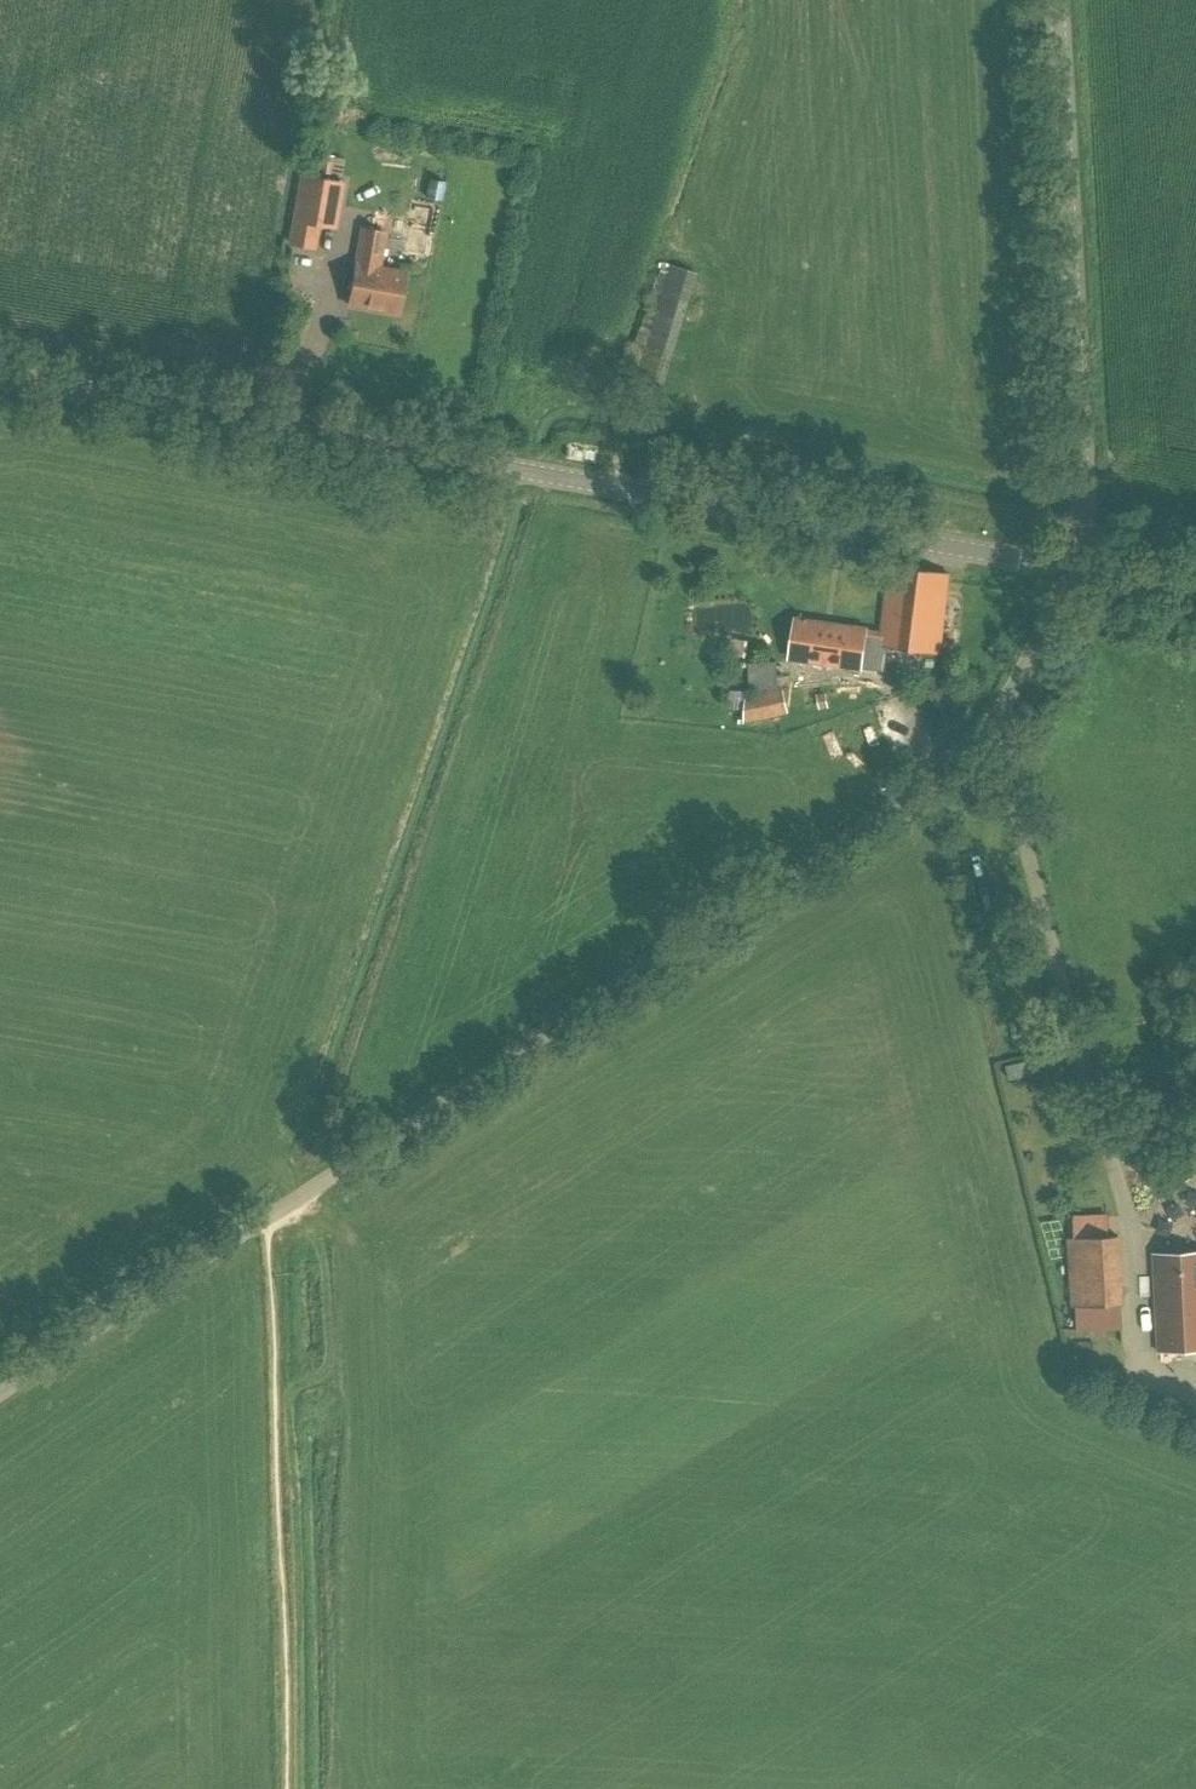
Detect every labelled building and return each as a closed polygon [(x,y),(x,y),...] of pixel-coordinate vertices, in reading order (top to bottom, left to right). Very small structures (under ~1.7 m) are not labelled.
[(337,229),(339,220),(346,181),(300,173),(288,245),(316,250),(320,226),(337,229)] [(443,201),(446,182),(429,179),(426,198),(443,201)] [(429,232),(434,209),(413,206),(409,229),(429,232)] [(399,314),(406,273),(381,269),(388,232),(360,227),(354,264),(355,265),(348,305),(399,314)] [(664,383),(696,273),(669,265),(635,375),(664,383)] [(941,655),(950,574),(888,564),(881,631),(867,629),(867,630),(795,619),(789,659),(861,670),(861,668),(879,671),(881,647),(923,653),(921,667),(937,670),(939,655),(941,655)] [(779,690),(778,661),(750,662),(750,691),(779,690)] [(940,709),(956,697),(946,684),(931,696),(940,709)] [(744,724),(789,712),(788,704),(803,700),(799,685),(783,689),(783,691),(746,699),(744,724)] [(1039,1058),(1006,1066),(1009,1079),(1042,1071),(1039,1058)] [(1195,1351),(1195,1252),(1152,1254),(1157,1353),(1195,1351)]
